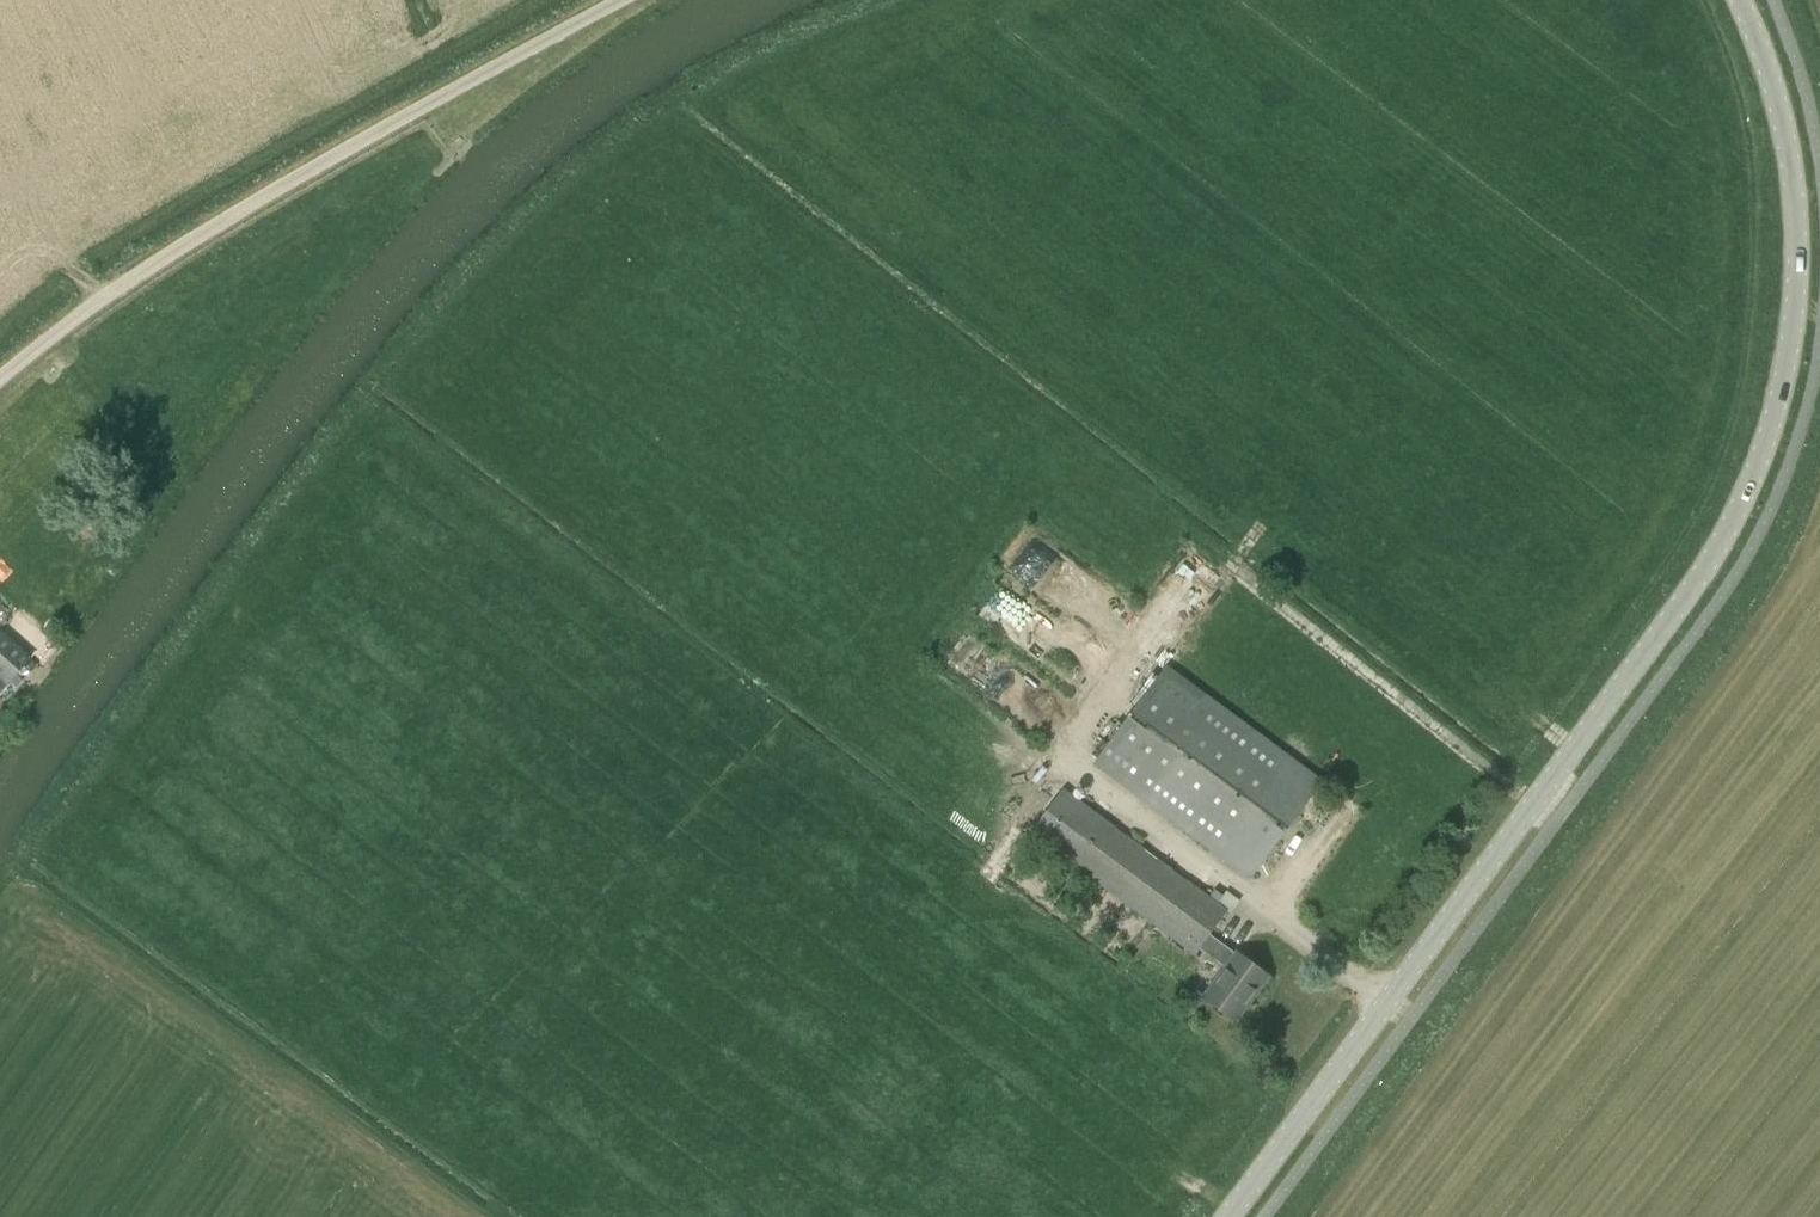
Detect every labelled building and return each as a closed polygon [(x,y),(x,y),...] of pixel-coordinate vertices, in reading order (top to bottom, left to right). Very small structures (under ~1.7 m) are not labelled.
[(1,634),(0,634),(0,692),(29,659),(1,634)] [(1250,880),(1324,781),(1167,667),(1094,767),(1250,880)] [(1030,836),(1196,957),(1202,950),(1227,969),(1204,1000),(1235,1023),(1269,977),(1237,954),(1212,936),(1231,912),(1064,789),(1030,836)]
